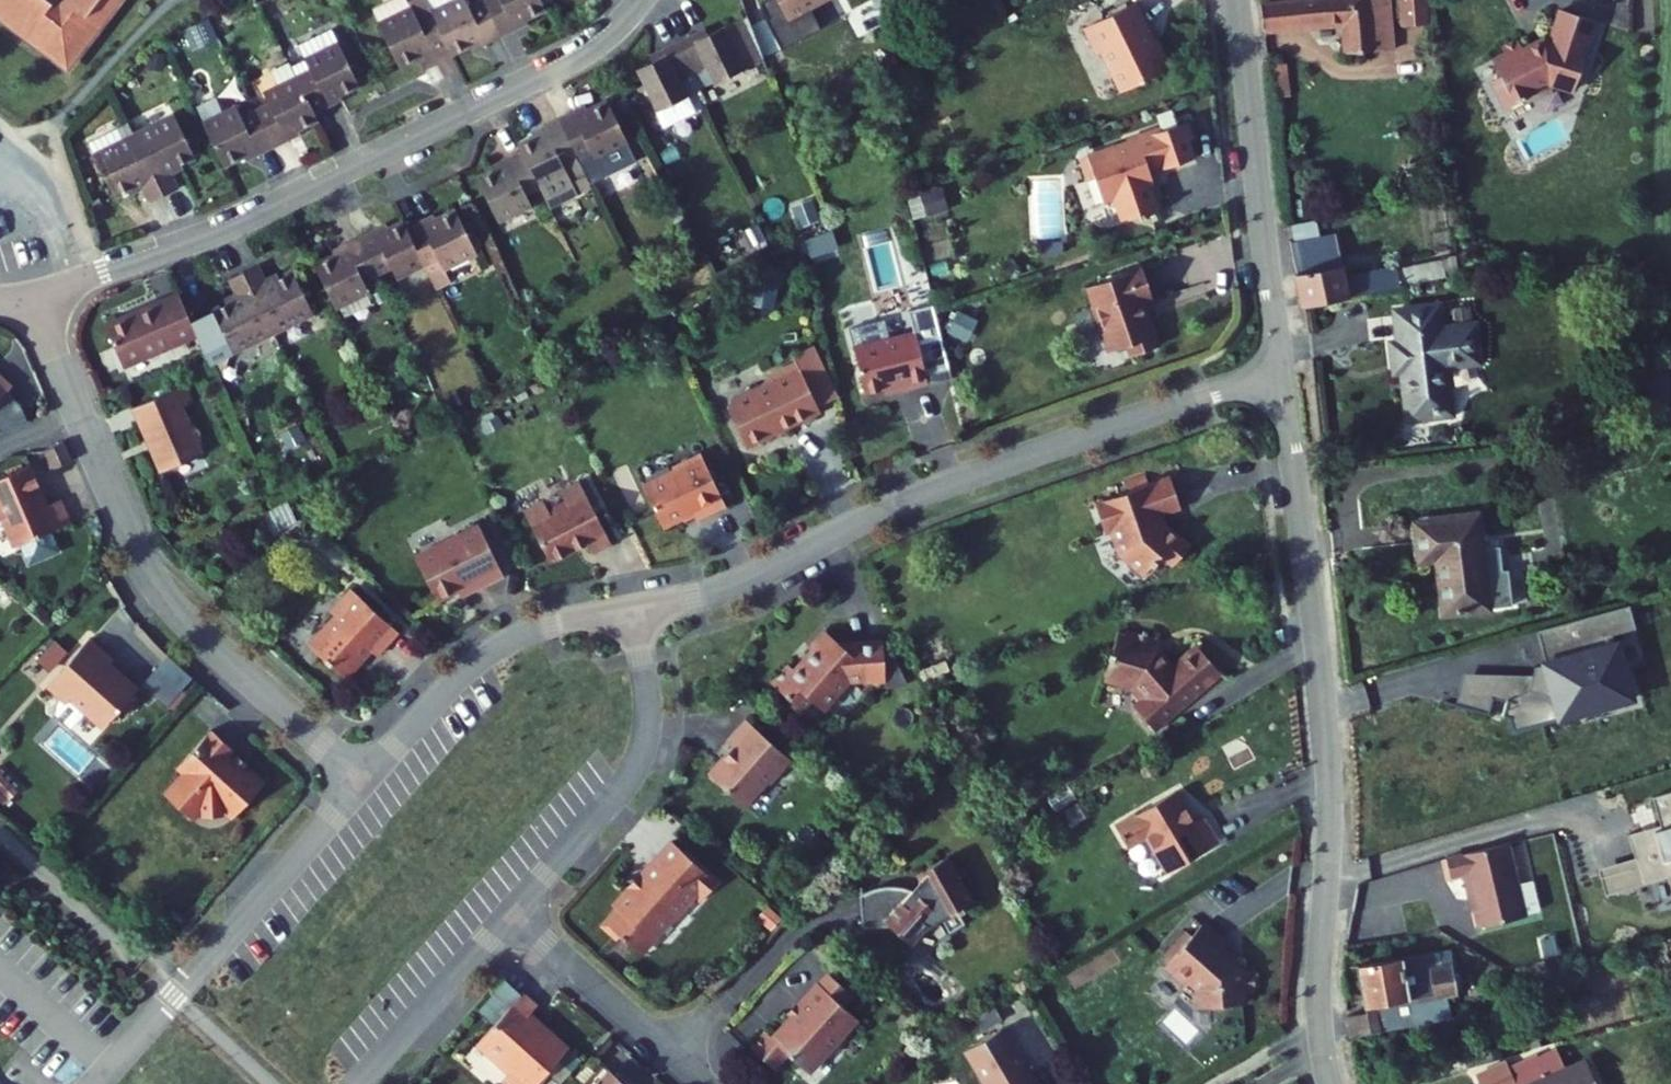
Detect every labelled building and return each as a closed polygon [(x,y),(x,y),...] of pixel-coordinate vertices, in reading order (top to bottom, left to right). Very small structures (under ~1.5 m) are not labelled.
[(7,16),(2,22),(37,47),(39,44),(65,62),(68,58),(73,61),(92,36),(95,38),(121,3),(116,0),(0,0),(0,11),(7,16)] [(455,57),(457,61),(488,46),(491,52),(506,45),(487,6),(475,12),(471,4),(469,5),(466,0),(438,0),(429,4),(455,57)] [(487,6),(506,45),(523,36),(520,30),(549,16),(541,0),(500,0),(487,6)] [(799,22),(843,0),(788,0),(799,22)] [(1263,15),(1335,14),(1335,42),(1393,42),(1393,0),(1263,0),(1263,15)] [(1398,31),(1429,30),(1428,0),(1397,0),(1398,31)] [(1161,27),(1149,1),(1098,25),(1108,47),(1115,48),(1131,84),(1140,87),(1184,66),(1170,37),(1162,41),(1157,30),(1161,27)] [(385,33),(405,74),(436,59),(439,64),(455,57),(429,4),(415,11),(411,3),(380,18),(387,32),(385,33)] [(1510,65),(1502,68),(1515,97),(1544,84),(1542,81),(1557,74),(1582,84),(1591,60),(1589,60),(1601,29),(1570,16),(1558,48),(1551,45),(1539,50),(1530,29),(1512,37),(1515,43),(1503,49),(1510,65)] [(718,86),(771,61),(750,19),(702,42),(700,38),(681,47),(696,79),(712,72),(718,86)] [(304,54),(311,67),(338,53),(331,40),(304,54)] [(666,131),(699,114),(684,85),(696,79),(681,47),(665,55),(667,60),(637,75),(666,131)] [(302,84),(303,86),(321,122),(337,114),(334,108),(359,96),(338,53),(311,67),(316,76),(302,84)] [(297,74),(302,84),(316,76),(311,67),(297,74)] [(278,80),(285,95),(303,86),(302,84),(297,74),(296,72),(278,80)] [(274,112),(262,118),(281,156),(297,149),(294,142),(324,128),(321,122),(303,86),(285,95),(269,103),(274,112)] [(577,109),(560,118),(579,155),(594,148),(598,156),(630,140),(609,100),(580,115),(577,109)] [(242,117),(211,132),(232,173),(261,159),(264,165),(281,156),(262,118),(247,126),(242,117)] [(521,145),(524,151),(543,190),(552,207),(576,195),(572,186),(590,177),(589,175),(579,155),(560,118),(544,125),(547,131),(521,145)] [(1134,139),(1087,154),(1094,177),(1101,175),(1109,199),(1119,195),(1127,219),(1143,214),(1145,217),(1164,211),(1151,169),(1167,164),(1169,169),(1202,159),(1196,141),(1201,139),(1195,120),(1159,131),(1158,129),(1134,137),(1134,139)] [(181,127),(143,145),(173,205),(186,199),(177,181),(202,169),(181,127)] [(96,154),(102,166),(143,145),(137,133),(96,154)] [(102,166),(122,207),(146,195),(156,214),(173,205),(143,145),(102,166)] [(481,179),(502,220),(536,203),(532,195),(543,190),(524,151),(509,158),(512,164),(481,179)] [(572,186),(576,195),(594,186),(590,177),(572,186)] [(909,197),(914,220),(946,213),(941,190),(909,197)] [(433,232),(415,242),(430,272),(446,303),(460,296),(453,281),(486,264),(464,223),(435,238),(433,232)] [(382,238),(366,246),(385,284),(399,278),(402,286),(430,272),(415,242),(410,232),(385,244),(382,238)] [(322,276),(343,317),(377,300),(372,291),(385,284),(366,246),(349,254),(353,261),(322,276)] [(1292,260),(1299,294),(1348,284),(1341,250),(1292,260)] [(1363,261),(1367,280),(1400,273),(1396,255),(1363,261)] [(1152,309),(1151,309),(1147,298),(1159,294),(1149,262),(1119,272),(1120,274),(1094,283),(1097,303),(1100,301),(1105,324),(1108,326),(1116,347),(1135,340),(1149,347),(1161,343),(1164,337),(1154,309),(1153,309),(1152,308),(1152,309)] [(267,275),(252,283),(283,343),(322,323),(301,282),(277,294),(267,275)] [(241,359),(243,363),(283,343),(252,283),(238,289),(248,309),(222,322),(241,359)] [(1384,356),(1389,404),(1426,401),(1421,348),(1456,345),(1452,306),(1417,310),(1416,297),(1379,301),(1382,328),(1370,329),(1372,357),(1384,356)] [(203,338),(188,305),(115,337),(133,378),(184,355),(181,348),(203,338)] [(241,359),(222,322),(203,332),(221,369),(241,359)] [(932,383),(921,333),(859,346),(869,392),(900,386),(901,390),(932,383)] [(0,362),(0,420),(37,382),(20,366),(13,374),(0,362)] [(830,417),(807,366),(776,381),(768,391),(735,406),(755,451),(776,441),(780,436),(792,430),(793,434),(830,417)] [(206,390),(196,394),(203,409),(213,405),(206,390)] [(203,409),(196,394),(143,418),(172,483),(225,459),(203,409)] [(46,454),(55,473),(72,465),(64,446),(46,454)] [(681,471),(650,485),(670,529),(701,515),(703,521),(733,508),(709,456),(680,468),(681,471)] [(29,468),(0,481),(0,525),(3,524),(15,550),(17,548),(26,568),(56,555),(48,535),(70,526),(60,503),(47,509),(29,468)] [(1186,506),(1176,475),(1101,500),(1106,517),(1113,523),(1125,551),(1149,573),(1167,553),(1178,563),(1196,543),(1171,523),(1168,523),(1165,512),(1186,506)] [(617,542),(588,480),(570,488),(574,498),(556,506),(553,501),(549,499),(534,506),(533,511),(555,558),(593,541),(598,550),(617,542)] [(1467,512),(1406,519),(1410,557),(1427,555),(1434,610),(1478,605),(1501,602),(1497,567),(1492,568),(1489,543),(1471,545),(1467,512)] [(485,520),(420,551),(441,595),(474,579),(477,585),(508,570),(485,520)] [(348,582),(331,601),(332,612),(310,636),(310,643),(342,672),(367,643),(373,649),(394,625),(348,582)] [(1630,609),(1605,616),(1612,640),(1637,633),(1630,609)] [(1549,665),(1614,646),(1612,640),(1605,616),(1540,634),(1549,665)] [(888,673),(885,637),(843,641),(827,625),(811,642),(816,646),(797,665),(791,659),(774,678),(804,706),(815,694),(826,705),(853,676),(888,673)] [(119,658),(117,656),(96,636),(53,684),(67,697),(62,702),(63,710),(82,727),(94,713),(104,721),(114,721),(144,687),(127,672),(125,675),(115,667),(119,663),(119,661),(120,661),(120,660),(119,660),(119,658)] [(1224,669),(1200,645),(1179,664),(1163,659),(1167,650),(1133,637),(1128,650),(1122,648),(1111,676),(1115,681),(1139,687),(1153,701),(1146,708),(1146,714),(1160,729),(1186,704),(1188,707),(1201,695),(1199,693),(1224,669)] [(1560,723),(1561,726),(1638,705),(1621,644),(1614,646),(1549,665),(1544,666),(1544,668),(1560,723)] [(1515,736),(1560,723),(1544,668),(1536,670),(1534,679),(1531,695),(1510,703),(1505,719),(1511,721),(1515,736)] [(1494,698),(1510,703),(1531,695),(1534,679),(1465,676),(1457,708),(1488,716),(1494,698)] [(162,777),(188,800),(197,788),(200,791),(200,795),(218,794),(218,790),(221,787),(231,797),(262,762),(247,748),(244,753),(225,736),(231,730),(208,711),(175,747),(182,754),(162,777)] [(773,774),(792,754),(747,712),(728,734),(735,741),(725,752),(723,751),(709,766),(745,798),(770,771),(773,774)] [(1051,795),(1059,810),(1081,797),(1072,783),(1051,795)] [(1177,858),(1181,865),(1232,836),(1216,808),(1206,813),(1189,783),(1128,818),(1140,840),(1144,838),(1155,860),(1163,861),(1164,865),(1177,858)] [(1655,796),(1663,823),(1630,833),(1637,854),(1599,866),(1608,893),(1646,883),(1669,875),(1670,882),(1670,791),(1655,796)] [(1508,835),(1454,847),(1458,866),(1473,863),(1486,916),(1525,907),(1508,835)] [(707,892),(697,883),(701,878),(692,869),(690,872),(665,849),(643,873),(640,870),(630,880),(634,885),(623,896),(616,896),(603,910),(609,915),(596,930),(595,931),(594,932),(594,933),(595,934),(604,944),(605,946),(607,946),(609,946),(610,946),(610,945),(610,944),(625,958),(630,958),(644,943),(643,938),(653,927),(655,926),(656,925),(657,925),(658,926),(659,926),(659,927),(660,927),(674,913),(679,913),(687,905),(691,908),(707,892)] [(856,896),(854,897),(858,925),(883,921),(907,943),(925,925),(938,917),(946,930),(962,921),(954,908),(970,900),(945,854),(913,872),(917,879),(909,888),(902,887),(896,887),(891,887),(885,888),(881,888),(874,890),(867,891),(860,894),(856,896)] [(711,887),(701,878),(697,883),(707,892),(711,887)] [(1216,914),(1202,929),(1198,926),(1180,946),(1187,953),(1185,955),(1186,962),(1196,971),(1203,971),(1205,968),(1214,976),(1215,989),(1222,995),(1257,992),(1257,982),(1269,982),(1267,958),(1255,959),(1255,956),(1235,939),(1239,934),(1240,933),(1240,932),(1240,931),(1240,930),(1239,929),(1220,914),(1219,913),(1218,913),(1217,914),(1216,914)] [(1365,955),(1374,997),(1414,989),(1415,994),(1465,984),(1458,952),(1409,962),(1406,947),(1365,955)] [(824,1037),(828,1037),(850,1013),(812,978),(792,999),(795,1001),(767,1031),(760,1025),(745,1041),(765,1059),(779,1044),(782,1047),(796,1061),(804,1060),(824,1037)] [(513,1083),(522,1083),(562,1040),(541,1021),(538,1025),(520,1008),(530,997),(515,984),(469,1035),(502,1065),(498,1070),(513,1083)] [(1354,1004),(1358,1026),(1386,1021),(1382,999),(1354,1004)] [(1022,1074),(994,1026),(961,1046),(984,1083),(1006,1083),(1022,1074)] [(779,1044),(765,1059),(768,1062),(782,1047),(779,1044)] [(1571,1068),(1565,1052),(1547,1058),(1545,1052),(1519,1062),(1517,1056),(1484,1068),(1490,1083),(1532,1083),(1571,1068)] [(625,1083),(601,1061),(580,1083),(624,1083),(625,1083)] [(1589,1062),(1571,1068),(1532,1083),(1598,1083),(1589,1062)] [(1022,1074),(1006,1083),(1028,1083),(1024,1078),(1022,1074)] [(1028,1083),(1035,1083),(1030,1075),(1024,1078),(1028,1083)]
